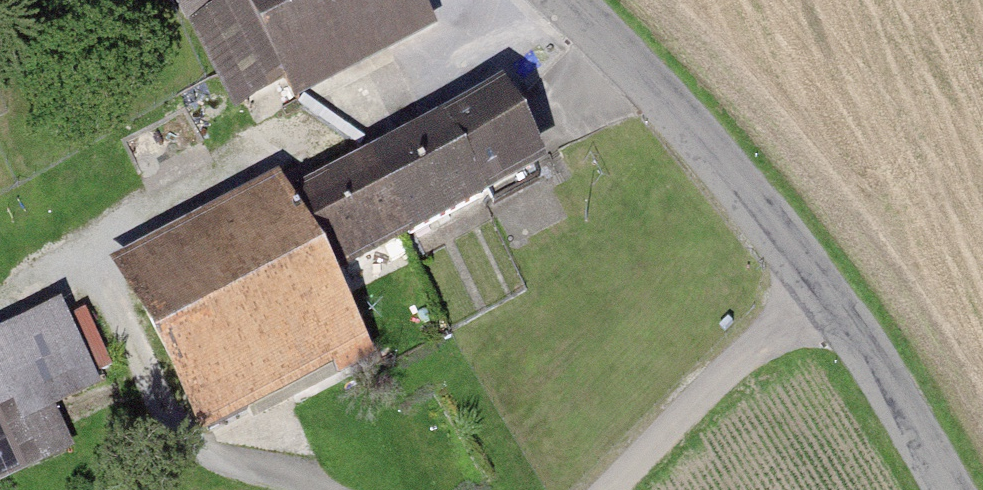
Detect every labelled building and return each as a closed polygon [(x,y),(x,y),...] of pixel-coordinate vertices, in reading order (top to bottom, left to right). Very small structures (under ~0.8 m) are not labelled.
[(303,83),(434,11),(428,0),(257,0),(303,83)] [(515,96),(413,148),(457,233),(559,181),(546,155),(515,96)] [(413,148),(312,200),(356,285),(457,233),(413,148)] [(286,394),(372,349),(343,294),(289,192),(204,237),(286,394)] [(201,438),(286,394),(204,237),(119,282),(201,438)] [(0,343),(0,437),(1,439),(108,387),(71,309),(0,343)]
